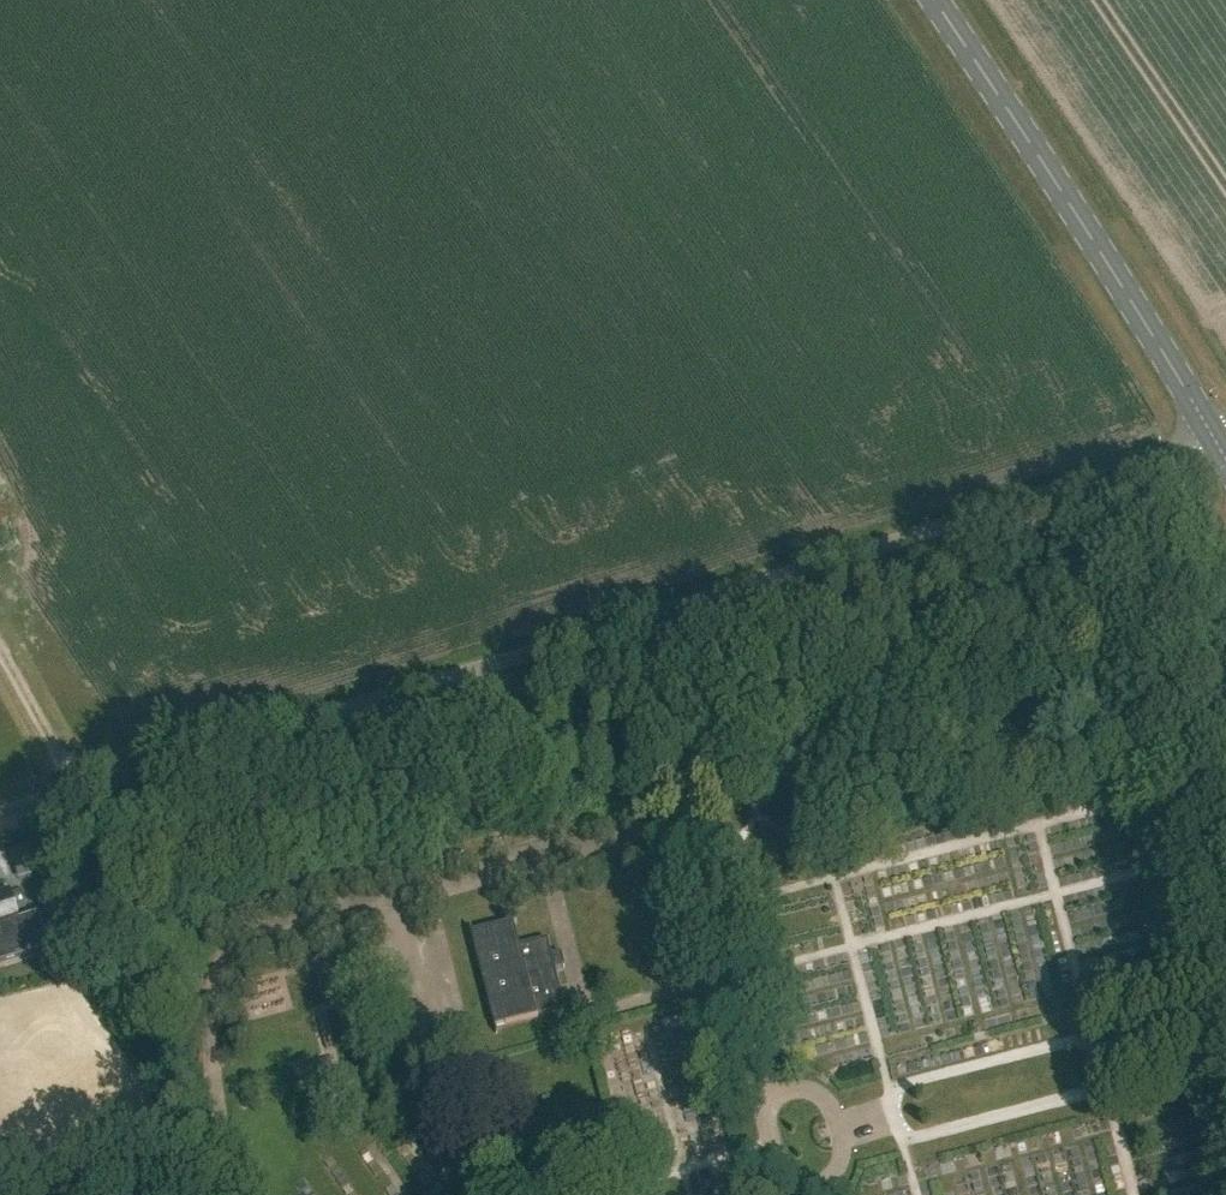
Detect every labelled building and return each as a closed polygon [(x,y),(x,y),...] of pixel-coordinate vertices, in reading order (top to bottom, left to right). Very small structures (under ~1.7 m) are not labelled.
[(38,949),(35,939),(48,935),(50,943),(50,944),(51,944),(40,910),(20,916),(11,886),(9,887),(9,888),(0,891),(0,961),(38,949)] [(470,926),(468,926),(496,1034),(497,1034),(495,1027),(564,1009),(554,969),(564,967),(560,951),(550,954),(546,939),(515,947),(509,925),(516,923),(516,922),(471,933),(470,926)] [(0,1158),(0,1175),(8,1170),(0,1158)]
